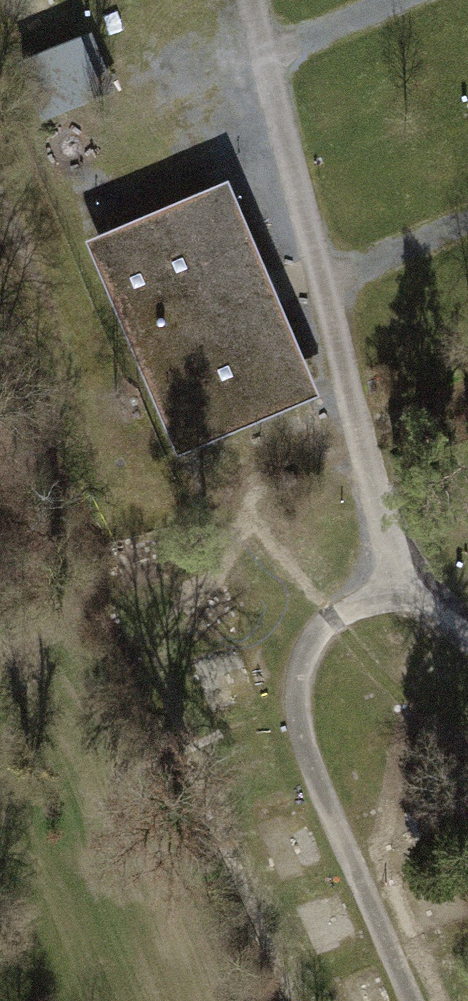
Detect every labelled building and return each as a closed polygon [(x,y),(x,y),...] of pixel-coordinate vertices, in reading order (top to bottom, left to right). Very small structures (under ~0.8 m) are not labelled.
[(14,36),(65,22),(59,0),(5,0),(14,36)] [(34,59),(51,110),(101,94),(85,43),(34,59)] [(223,166),(82,225),(173,443),(314,385),(223,166)] [(332,980),(341,1000),(399,1000),(380,959),(332,980)]
